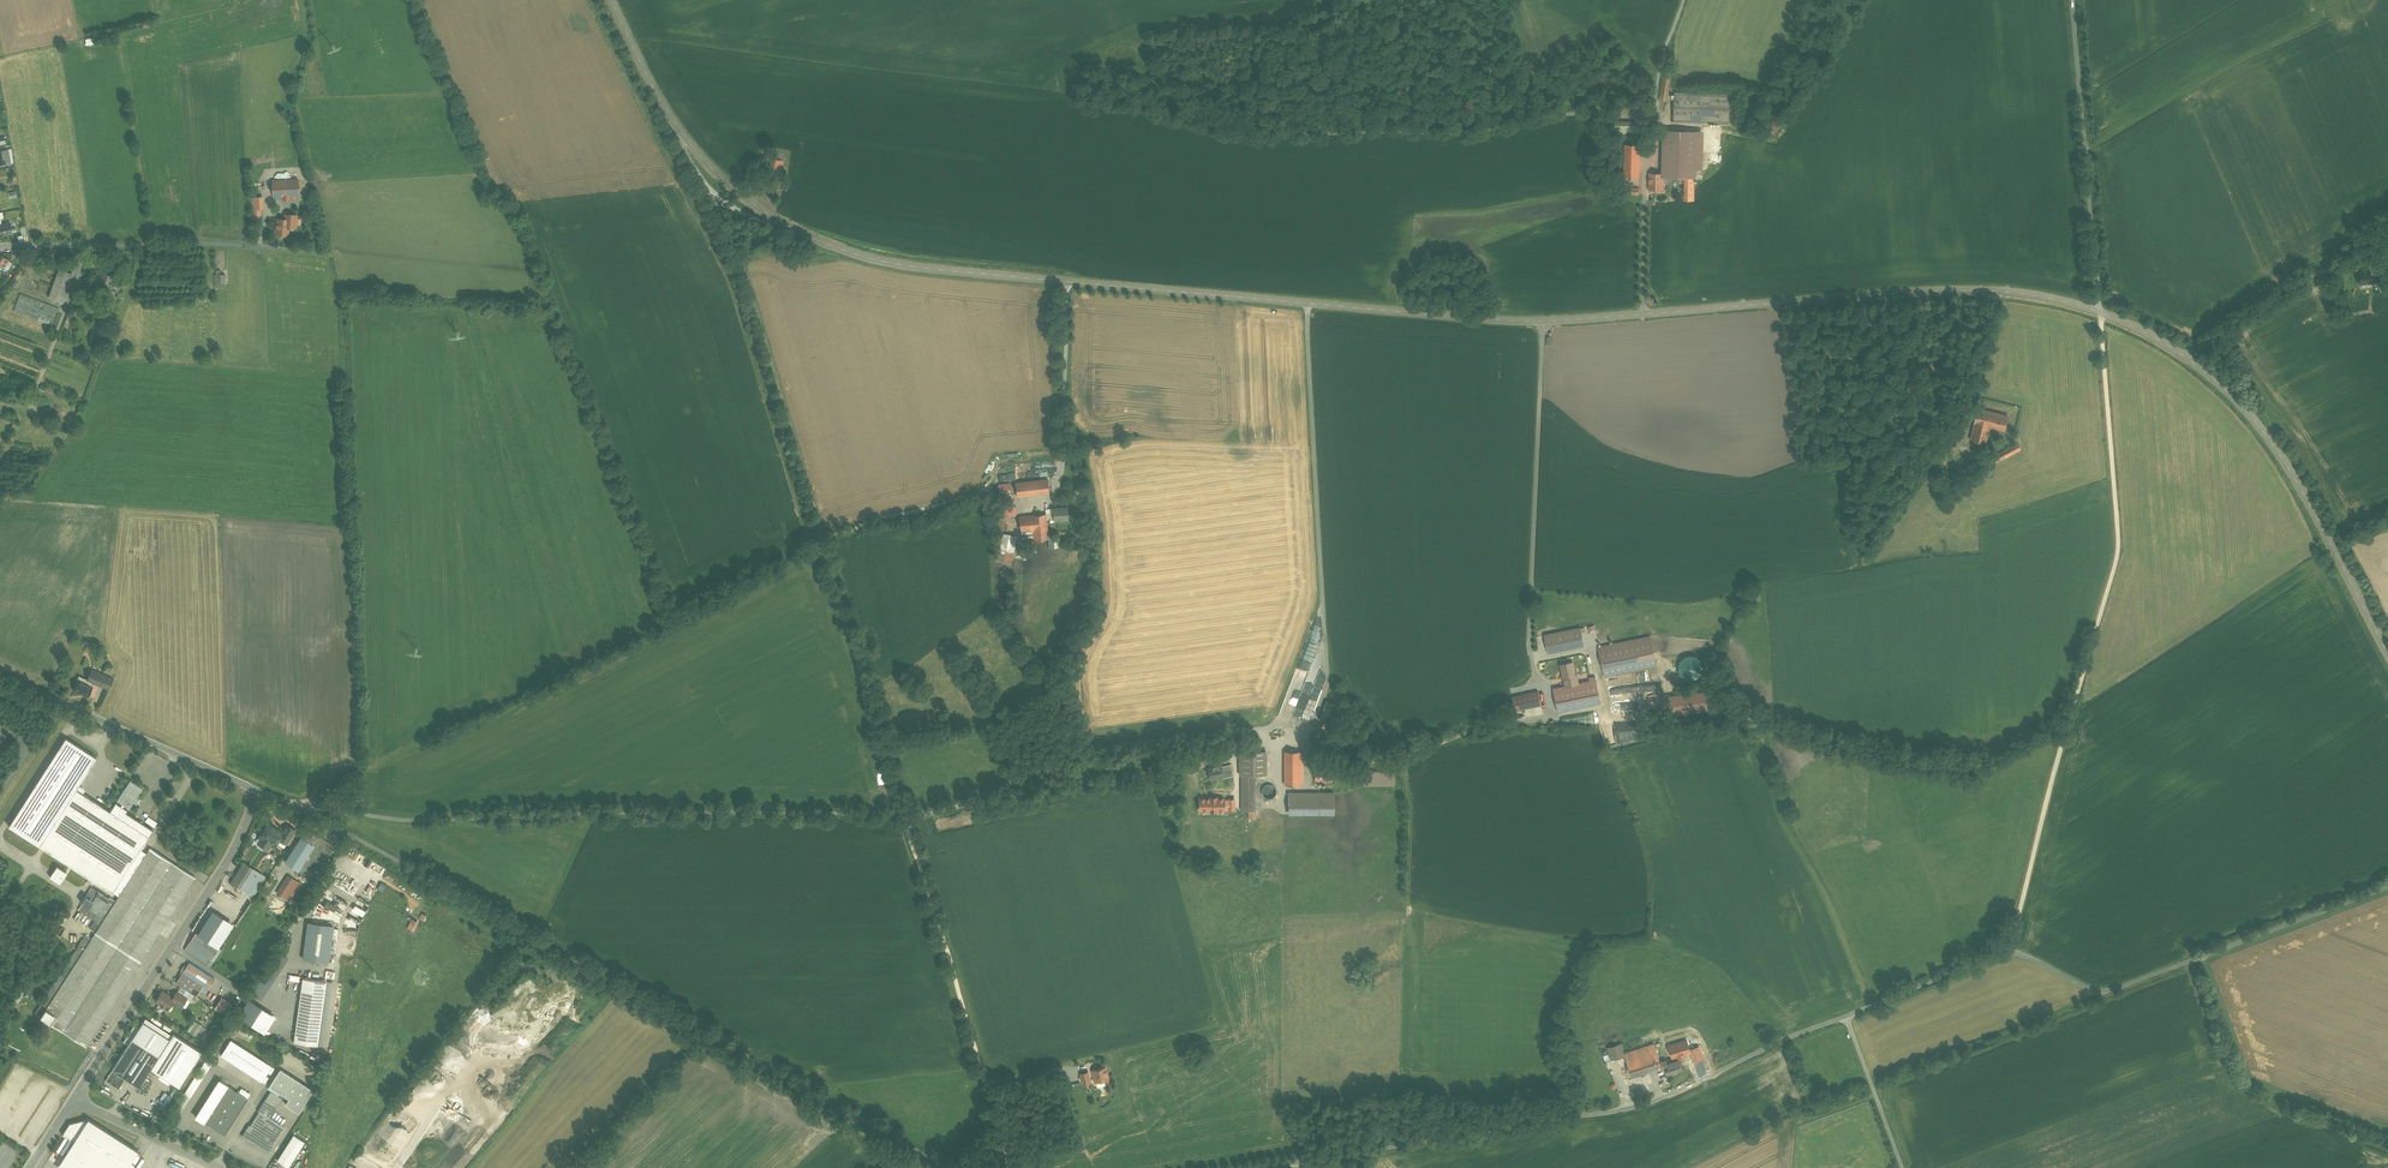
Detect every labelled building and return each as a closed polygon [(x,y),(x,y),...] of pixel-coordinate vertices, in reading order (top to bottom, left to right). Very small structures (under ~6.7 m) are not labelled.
[(1661,100),(1668,101),(1673,75),(1666,73),(1661,100)] [(1731,124),(1732,95),(1675,93),(1674,122),(1731,124)] [(1630,102),(1627,112),(1642,115),(1644,105),(1630,102)] [(1769,129),(1775,134),(1783,125),(1777,120),(1769,129)] [(1643,122),(1611,122),(1611,133),(1643,133),(1643,122)] [(1662,173),(1650,173),(1650,190),(1664,191),(1665,177),(1685,178),(1695,178),(1704,178),(1705,132),(1663,131),(1662,173)] [(1632,144),(1630,177),(1640,177),(1641,144),(1632,144)] [(0,151),(0,162),(0,165),(11,163),(9,149),(0,151)] [(783,160),(771,158),(767,178),(780,180),(783,160)] [(1695,178),(1685,178),(1685,202),(1695,202),(1695,178)] [(298,179),(272,180),(273,196),(282,195),(282,200),(288,200),(287,195),(299,194),(298,179)] [(263,197),(252,197),(253,219),(261,218),(261,210),(264,209),(263,197)] [(285,213),(285,220),(277,220),(277,225),(275,225),(275,231),(276,231),(276,234),(288,235),(288,227),(296,228),(297,216),(297,214),(285,213)] [(0,224),(0,233),(1,233),(1,236),(12,233),(10,222),(2,224),(0,224)] [(12,253),(5,253),(3,256),(9,260),(10,261),(13,257),(12,253)] [(0,254),(0,265),(4,267),(9,260),(3,256),(0,254)] [(73,275),(60,270),(49,298),(63,303),(73,275)] [(112,276),(101,272),(99,271),(98,272),(97,275),(97,276),(97,277),(96,281),(96,282),(100,284),(98,289),(101,290),(108,293),(110,288),(118,291),(122,281),(111,277),(112,276)] [(2367,271),(2361,272),(2361,274),(2357,275),(2360,285),(2373,282),(2373,281),(2372,278),(2371,271),(2367,272),(2367,271)] [(225,274),(214,275),(215,283),(225,283),(225,274)] [(2380,276),(2372,278),(2373,281),(2373,282),(2374,286),(2382,284),(2380,276)] [(21,294),(14,312),(51,326),(57,308),(21,294)] [(1991,412),(1978,408),(1971,439),(1986,443),(1990,427),(1987,426),(1991,412)] [(2008,416),(1991,412),(1987,426),(1990,427),(2005,430),(2008,416)] [(1077,439),(1069,440),(1070,448),(1078,447),(1077,439)] [(2018,443),(1991,457),(1994,464),(2021,449),(2018,443)] [(1984,445),(1974,449),(1981,467),(1991,463),(1984,445)] [(1951,485),(1944,469),(1939,471),(1946,487),(1951,485)] [(1938,478),(1929,473),(1926,478),(1935,483),(1938,478)] [(1048,479),(1016,483),(1018,496),(1049,493),(1048,479)] [(1011,483),(998,484),(999,493),(1012,492),(1011,483)] [(1013,500),(1000,505),(1005,518),(1018,513),(1013,500)] [(1067,507),(1059,508),(1053,509),(1054,513),(1046,514),(1047,520),(1054,519),(1054,520),(1069,519),(1067,507)] [(1046,514),(1019,517),(1021,532),(1033,530),(1034,537),(1034,542),(1049,539),(1048,534),(1047,520),(1046,514)] [(1017,536),(1001,533),(996,561),(1012,564),(1017,536)] [(1059,533),(1048,534),(1049,539),(1049,547),(1060,546),(1059,533)] [(1581,627),(1544,634),(1548,654),(1585,647),(1581,627)] [(1651,635),(1597,645),(1602,670),(1655,659),(1651,635)] [(1309,673),(1320,640),(1314,638),(1311,647),(1310,647),(1309,651),(1306,651),(1303,660),(1306,661),(1303,671),(1309,673)] [(1563,680),(1565,679),(1566,686),(1573,684),(1572,678),(1577,677),(1574,661),(1560,664),(1563,680)] [(106,676),(92,670),(88,680),(94,683),(102,686),(106,676)] [(114,679),(106,676),(102,686),(110,689),(114,679)] [(1602,705),(1596,679),(1573,684),(1566,686),(1554,688),(1560,713),(1602,705)] [(86,684),(78,680),(74,690),(88,696),(93,686),(92,686),(94,683),(88,680),(86,684)] [(1538,691),(1511,696),(1514,711),(1541,706),(1538,691)] [(1705,693),(1670,697),(1673,715),(1707,711),(1705,693)] [(1338,705),(1327,701),(1321,719),(1330,722),(1335,724),(1342,706),(1338,705)] [(9,826),(40,846),(76,789),(97,758),(66,738),(9,826)] [(1266,751),(1240,751),(1240,774),(1242,774),(1242,811),(1249,811),(1255,811),(1255,775),(1266,775),(1266,751)] [(1303,751),(1285,751),(1285,785),(1303,785),(1303,751)] [(1221,765),(1208,768),(1211,779),(1223,777),(1223,778),(1233,776),(1231,765),(1221,767),(1221,765)] [(1332,771),(1315,771),(1315,782),(1332,782),(1332,771)] [(130,780),(117,800),(122,804),(124,805),(129,808),(134,802),(136,804),(139,800),(136,798),(143,788),(130,780)] [(1263,786),(1263,799),(1276,798),(1275,785),(1263,786)] [(110,811),(76,789),(40,846),(113,893),(113,892),(119,896),(147,853),(141,850),(149,836),(110,811)] [(1334,792),(1289,793),(1289,814),(1334,814),(1334,792)] [(1236,798),(1199,798),(1199,811),(1236,811),(1236,798)] [(154,830),(126,812),(128,810),(123,807),(124,805),(122,804),(121,805),(116,802),(110,811),(149,836),(154,830)] [(282,832),(269,823),(259,837),(261,838),(257,843),(268,850),(271,845),(274,847),(281,837),(284,833),(282,832)] [(295,829),(287,824),(282,832),(284,833),(281,837),(283,838),(281,840),(286,843),(295,829)] [(308,828),(286,861),(298,870),(321,836),(308,828)] [(298,870),(297,871),(308,878),(312,881),(336,846),(321,836),(298,870)] [(96,932),(91,939),(85,935),(35,1014),(86,1047),(196,877),(151,848),(147,853),(119,896),(116,901),(96,932)] [(266,876),(244,862),(231,882),(253,896),(266,876)] [(67,872),(57,866),(49,877),(60,884),(67,872)] [(294,879),(288,875),(277,892),(284,896),(294,879)] [(300,883),(294,879),(284,896),(290,900),(300,883)] [(386,885),(381,882),(378,889),(382,891),(386,885)] [(93,888),(79,910),(95,920),(109,898),(93,888)] [(95,920),(90,928),(96,932),(116,901),(110,897),(109,898),(95,920)] [(354,904),(351,909),(362,915),(364,910),(354,904)] [(233,924),(213,911),(198,934),(218,947),(233,924)] [(419,922),(412,919),(408,928),(415,931),(419,922)] [(334,926),(308,922),(303,959),(329,962),(334,926)] [(198,934),(196,933),(185,950),(210,966),(221,949),(218,947),(198,934)] [(288,957),(278,950),(251,992),(262,999),(288,957)] [(151,960),(143,971),(145,973),(153,962),(151,960)] [(215,979),(190,962),(187,966),(186,965),(184,966),(181,969),(182,971),(183,972),(203,985),(200,991),(205,994),(215,979)] [(203,985),(183,972),(176,983),(197,996),(200,991),(203,985)] [(327,981),(303,978),(294,1042),(318,1045),(327,981)] [(173,998),(163,991),(156,1000),(160,1003),(160,1005),(166,1008),(169,1004),(171,1005),(173,1001),(182,1007),(187,998),(177,992),(173,998)] [(222,997),(215,1008),(226,1015),(232,1004),(222,997)] [(264,1033),(274,1015),(246,999),(236,1016),(264,1033)] [(128,1045),(112,1069),(113,1070),(126,1078),(139,1087),(151,1069),(159,1056),(170,1039),(143,1022),(140,1027),(128,1045)] [(197,1022),(190,1032),(196,1036),(202,1025),(197,1022)] [(135,1024),(123,1042),(128,1045),(140,1027),(135,1024)] [(174,1034),(170,1039),(151,1069),(180,1088),(203,1052),(174,1034)] [(1688,1039),(1669,1044),(1671,1053),(1673,1052),(1674,1056),(1679,1055),(1679,1057),(1691,1054),(1692,1060),(1703,1058),(1700,1046),(1691,1049),(1688,1039)] [(231,1040),(220,1056),(262,1083),(273,1067),(231,1040)] [(1623,1043),(1607,1048),(1611,1060),(1625,1056),(1632,1078),(1663,1068),(1661,1061),(1655,1043),(1626,1052),(1623,1043)] [(1683,1071),(1679,1059),(1668,1063),(1666,1059),(1661,1061),(1663,1068),(1665,1068),(1668,1076),(1683,1071)] [(1106,1067),(1093,1070),(1096,1082),(1109,1079),(1106,1067)] [(313,1090),(281,1069),(279,1071),(269,1086),(289,1098),(286,1104),(299,1112),(313,1090)] [(126,1078),(113,1070),(106,1081),(112,1085),(114,1086),(119,1089),(126,1078)] [(1088,1071),(1080,1073),(1083,1084),(1091,1082),(1088,1071)] [(220,1080),(196,1117),(204,1122),(204,1121),(227,1085),(220,1080)] [(227,1085),(204,1121),(225,1134),(248,1098),(227,1085)] [(271,1091),(258,1111),(260,1112),(260,1111),(270,1118),(283,1098),(271,1091)] [(270,1118),(260,1111),(260,1112),(251,1126),(249,1125),(246,1130),(247,1131),(244,1136),(249,1139),(248,1140),(253,1144),(254,1143),(269,1152),(285,1127),(270,1118)] [(70,1123),(63,1134),(74,1142),(59,1164),(66,1167),(128,1167),(139,1151),(88,1119),(70,1123)] [(294,1135),(278,1161),(288,1167),(305,1142),(294,1135)]
